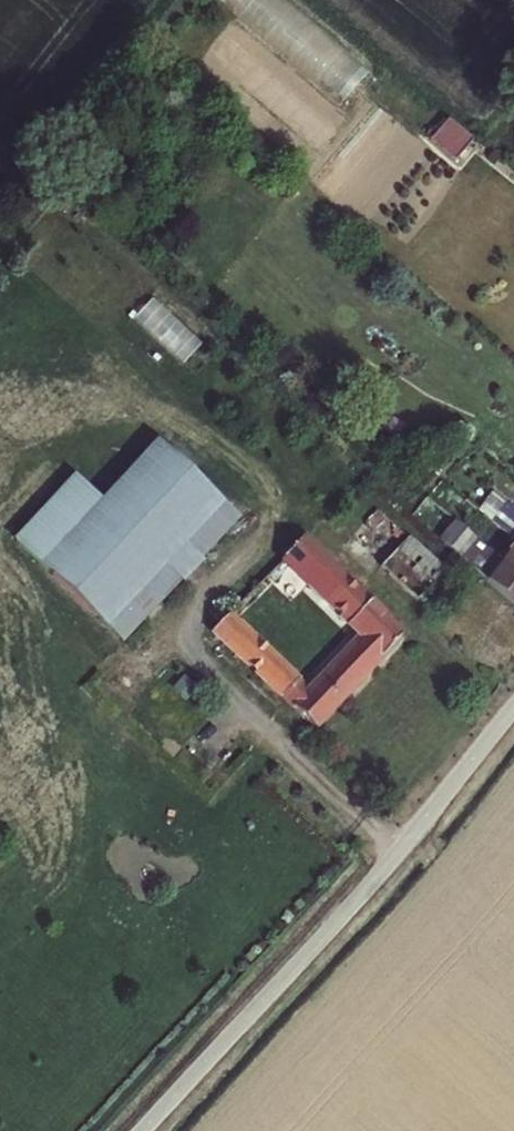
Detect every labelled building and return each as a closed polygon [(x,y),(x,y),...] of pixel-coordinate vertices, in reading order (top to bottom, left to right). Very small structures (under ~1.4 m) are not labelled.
[(445,118),(425,139),(451,162),(470,140),(445,118)] [(156,427),(101,486),(41,548),(105,605),(219,484),(156,427)] [(14,524),(41,548),(101,486),(73,460),(14,524)] [(105,605),(126,624),(237,500),(219,484),(105,605)] [(506,530),(513,537),(513,504),(510,500),(509,498),(492,518),(506,530)] [(513,596),(513,567),(480,536),(451,511),(437,525),(513,596)] [(306,674),(227,601),(209,620),(310,713),(399,622),(300,524),(279,546),(355,620),(306,674)] [(406,525),(379,556),(417,590),(443,559),(406,525)] [(480,536),(513,567),(513,537),(506,530),(498,539),(486,529),(480,536)]
